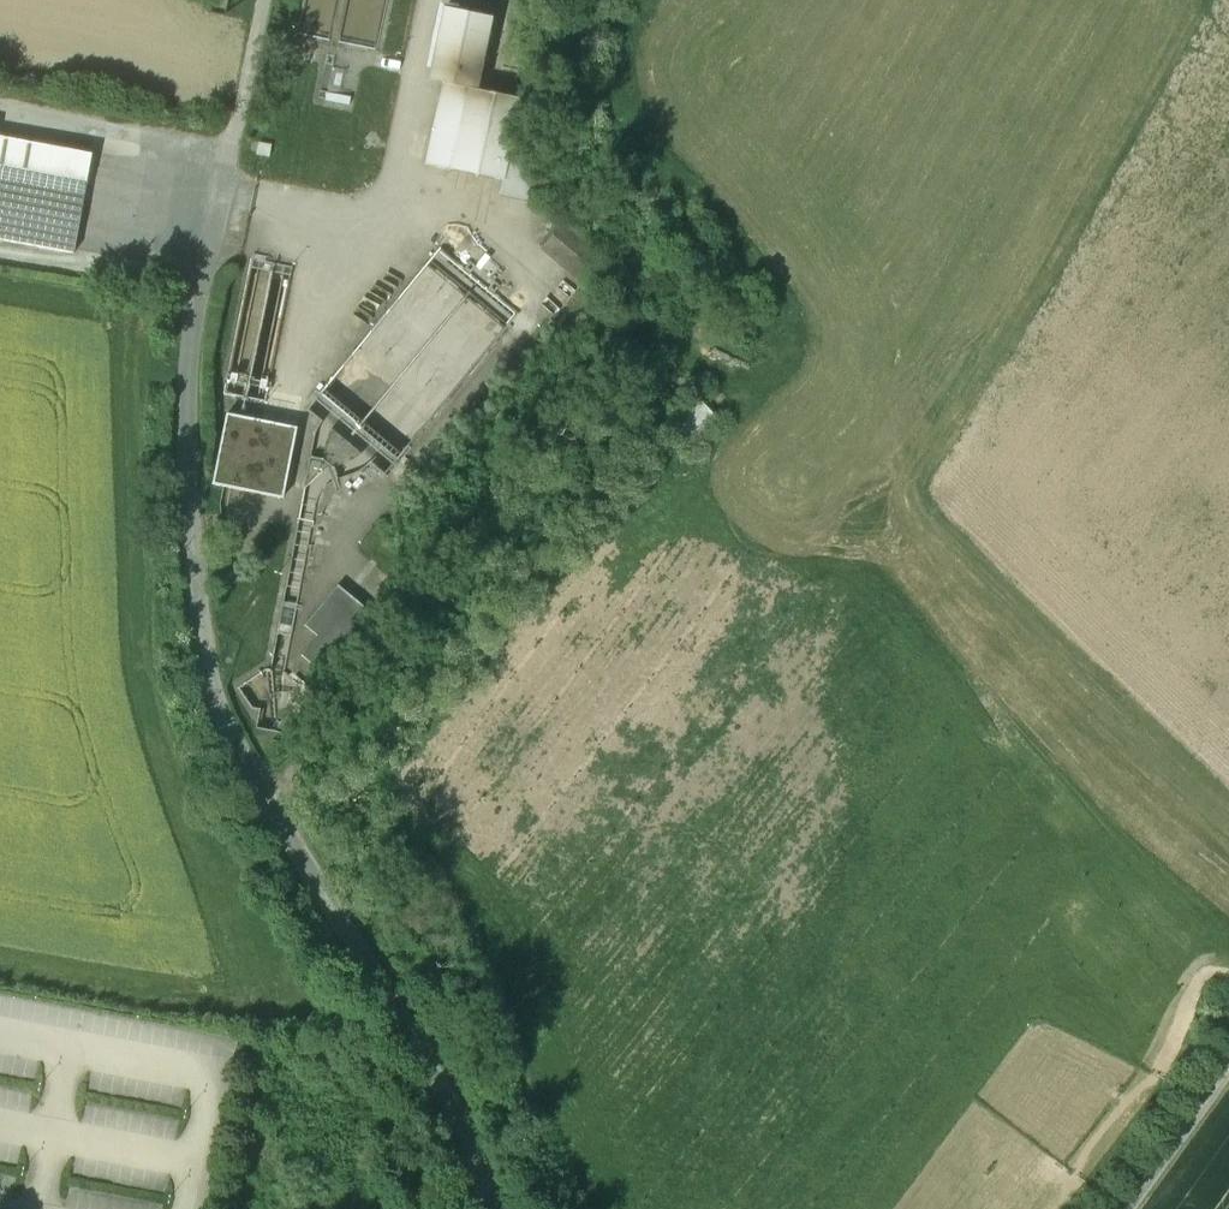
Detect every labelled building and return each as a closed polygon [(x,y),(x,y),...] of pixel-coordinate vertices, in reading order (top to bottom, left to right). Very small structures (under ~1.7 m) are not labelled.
[(492,20),(444,10),(432,70),(450,73),(447,87),(469,92),(476,93),(492,20)] [(447,87),(443,86),(426,166),(453,171),(469,92),(447,87)] [(476,93),(469,92),(453,171),(505,182),(511,156),(522,103),(476,93)] [(0,138),(0,240),(73,254),(92,156),(0,138)] [(537,161),(511,156),(505,182),(502,196),(529,202),(537,161)] [(597,254),(565,228),(546,250),(578,277),(597,254)] [(296,429),(226,415),(212,485),(282,499),(296,429)] [(338,587),(305,626),(318,637),(301,657),(324,676),(374,616),(338,587)]
